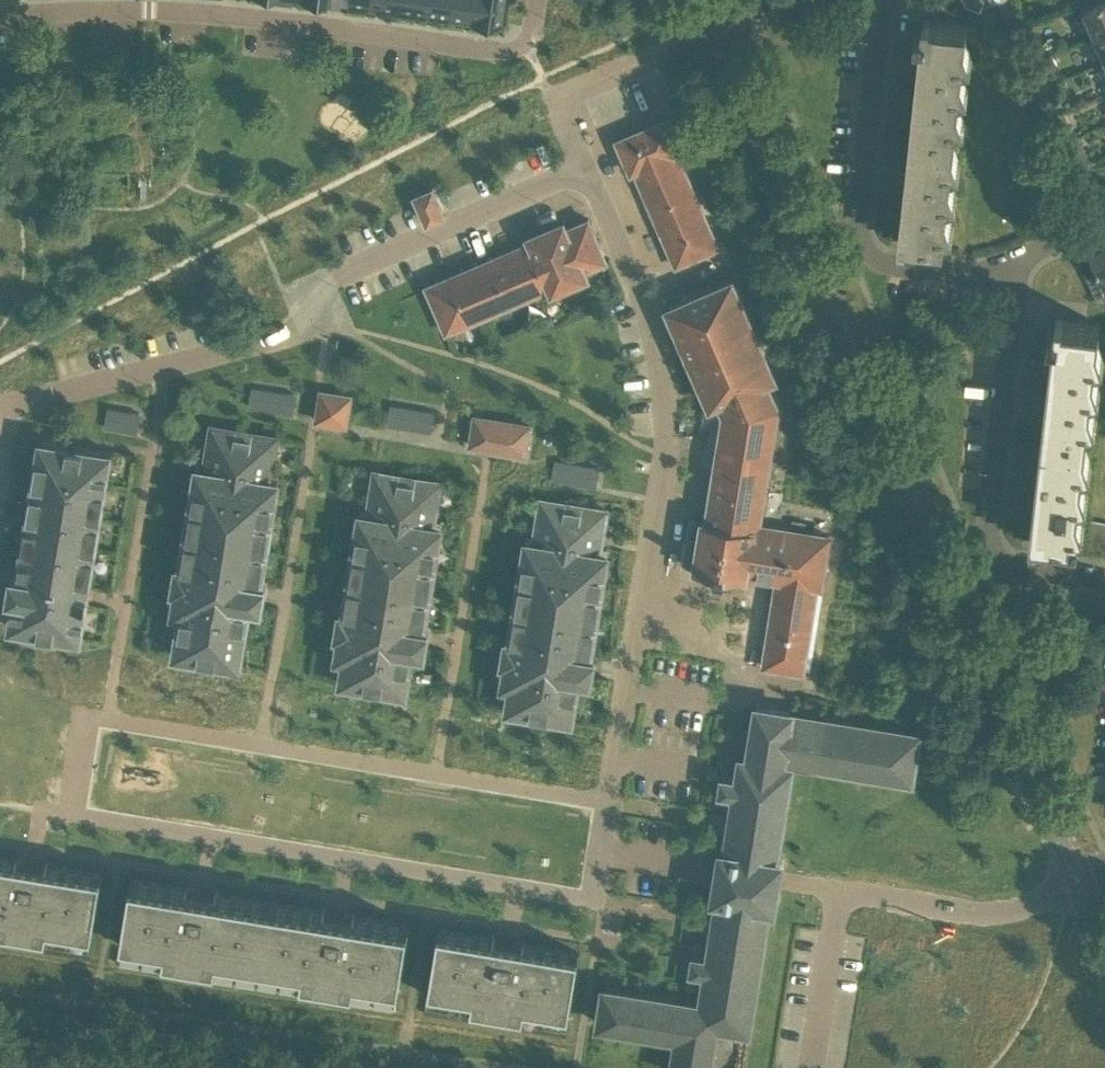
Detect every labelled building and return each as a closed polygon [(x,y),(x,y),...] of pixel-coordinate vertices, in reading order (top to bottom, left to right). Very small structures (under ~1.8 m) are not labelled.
[(422,10),(424,0),(399,0),(398,7),(422,10)] [(449,0),(424,0),(422,10),(447,14),(449,0)] [(472,17),(474,0),(449,0),(447,14),(472,17)] [(498,21),(501,0),(474,0),(472,17),(498,21)] [(966,4),(980,10),(983,1),(983,0),(963,0),(966,4)] [(1104,28),(1104,0),(1100,0),(1079,9),(1085,22),(1089,20),(1095,33),(1104,28)] [(967,23),(930,19),(931,16),(924,15),(923,23),(916,22),(915,33),(923,34),(902,235),(944,240),(945,230),(955,227),(947,206),(948,199),(958,196),(951,174),(952,168),(962,164),(954,143),(956,123),(966,120),(959,99),(960,91),(970,88),(963,67),(963,60),(973,57),(966,35),(967,23)] [(1095,33),(1095,34),(1091,36),(1096,48),(1100,46),(1104,57),(1104,28),(1095,33)] [(635,170),(676,265),(719,247),(678,152),(682,150),(667,117),(617,139),(631,172),(635,170)] [(1070,126),(1060,130),(1064,141),(1074,136),(1070,126)] [(1068,151),(1082,145),(1078,136),(1064,142),(1068,151)] [(415,194),(427,221),(444,214),(432,187),(415,194)] [(426,285),(446,331),(550,286),(552,292),(589,276),(585,268),(607,259),(589,217),(567,227),(564,219),(527,235),(529,240),(426,285)] [(1086,276),(1095,298),(1104,294),(1104,286),(1104,284),(1104,283),(1104,244),(1089,251),(1098,271),(1086,276)] [(758,524),(777,406),(766,380),(775,376),(732,278),(669,306),(711,404),(720,400),(725,413),(708,519),(704,519),(704,521),(691,519),(684,564),(696,566),(696,568),(716,571),(715,574),(725,575),(725,573),(745,576),(746,572),(777,577),(763,665),(803,671),(817,583),(821,584),(828,535),(758,524)] [(1087,439),(1089,423),(1098,420),(1091,400),(1092,392),(1101,389),(1095,368),(1096,360),(1104,357),(1099,337),(1100,323),(1063,319),(1063,316),(1057,315),(1056,323),(1048,322),(1047,333),(1055,334),(1032,536),(1075,541),(1075,540),(1079,540),(1080,531),(1080,532),(1080,529),(1085,527),(1079,507),(1080,499),(1089,496),(1082,477),(1084,467),(1093,465),(1086,445),(1087,439)] [(257,404),(296,411),(300,391),(261,384),(257,404)] [(358,391),(325,386),(319,419),(353,425),(358,391)] [(394,401),(390,421),(435,429),(439,409),(394,401)] [(111,405),(109,426),(142,429),(144,408),(111,405)] [(530,423),(475,414),(470,444),(525,453),(530,423)] [(269,478),(276,435),(212,425),(205,468),(198,467),(181,567),(176,566),(172,590),(177,590),(174,611),(182,612),(175,653),(239,664),(249,603),(262,605),(266,581),(261,580),(277,480),(269,478)] [(80,637),(111,450),(40,438),(18,574),(12,573),(8,595),(14,596),(9,626),(80,637)] [(555,456),(552,480),(596,487),(600,463),(555,456)] [(429,626),(424,625),(440,525),(432,524),(439,481),(376,471),(369,514),(361,512),(344,612),(340,611),(336,635),(340,636),(337,656),(345,657),(341,680),(405,690),(412,648),(425,650),(429,626)] [(606,509),(542,498),(535,541),(527,540),(510,639),(506,639),(502,662),(507,663),(503,683),(511,685),(508,707),(571,718),(578,675),(591,677),(595,653),(591,653),(607,553),(599,552),(606,509)] [(1075,541),(1073,551),(1104,555),(1104,521),(1091,519),(1089,542),(1075,541)] [(720,791),(736,793),(727,848),(722,847),(722,852),(718,872),(715,894),(719,895),(709,955),(695,953),(692,969),(706,971),(701,1001),(605,987),(599,1023),(677,1035),(672,1067),(709,1067),(716,1022),(749,1028),(769,903),(774,904),(778,881),(782,857),(777,856),(792,764),(790,764),(791,757),(815,761),(815,764),(912,780),(919,732),(895,728),(897,715),(862,709),(860,723),(846,721),(849,702),(792,694),(790,709),(757,704),(749,757),(742,756),(740,763),(718,759),(713,790),(720,791)] [(580,951),(439,928),(409,923),(131,878),(102,873),(0,856),(0,925),(47,933),(49,923),(93,931),(122,936),(166,942),(165,952),(217,961),(219,951),(304,965),(302,974),(355,983),(356,973),(400,981),(429,986),(473,993),(472,1003),(525,1011),(526,1001),(570,1009),(580,951)]
